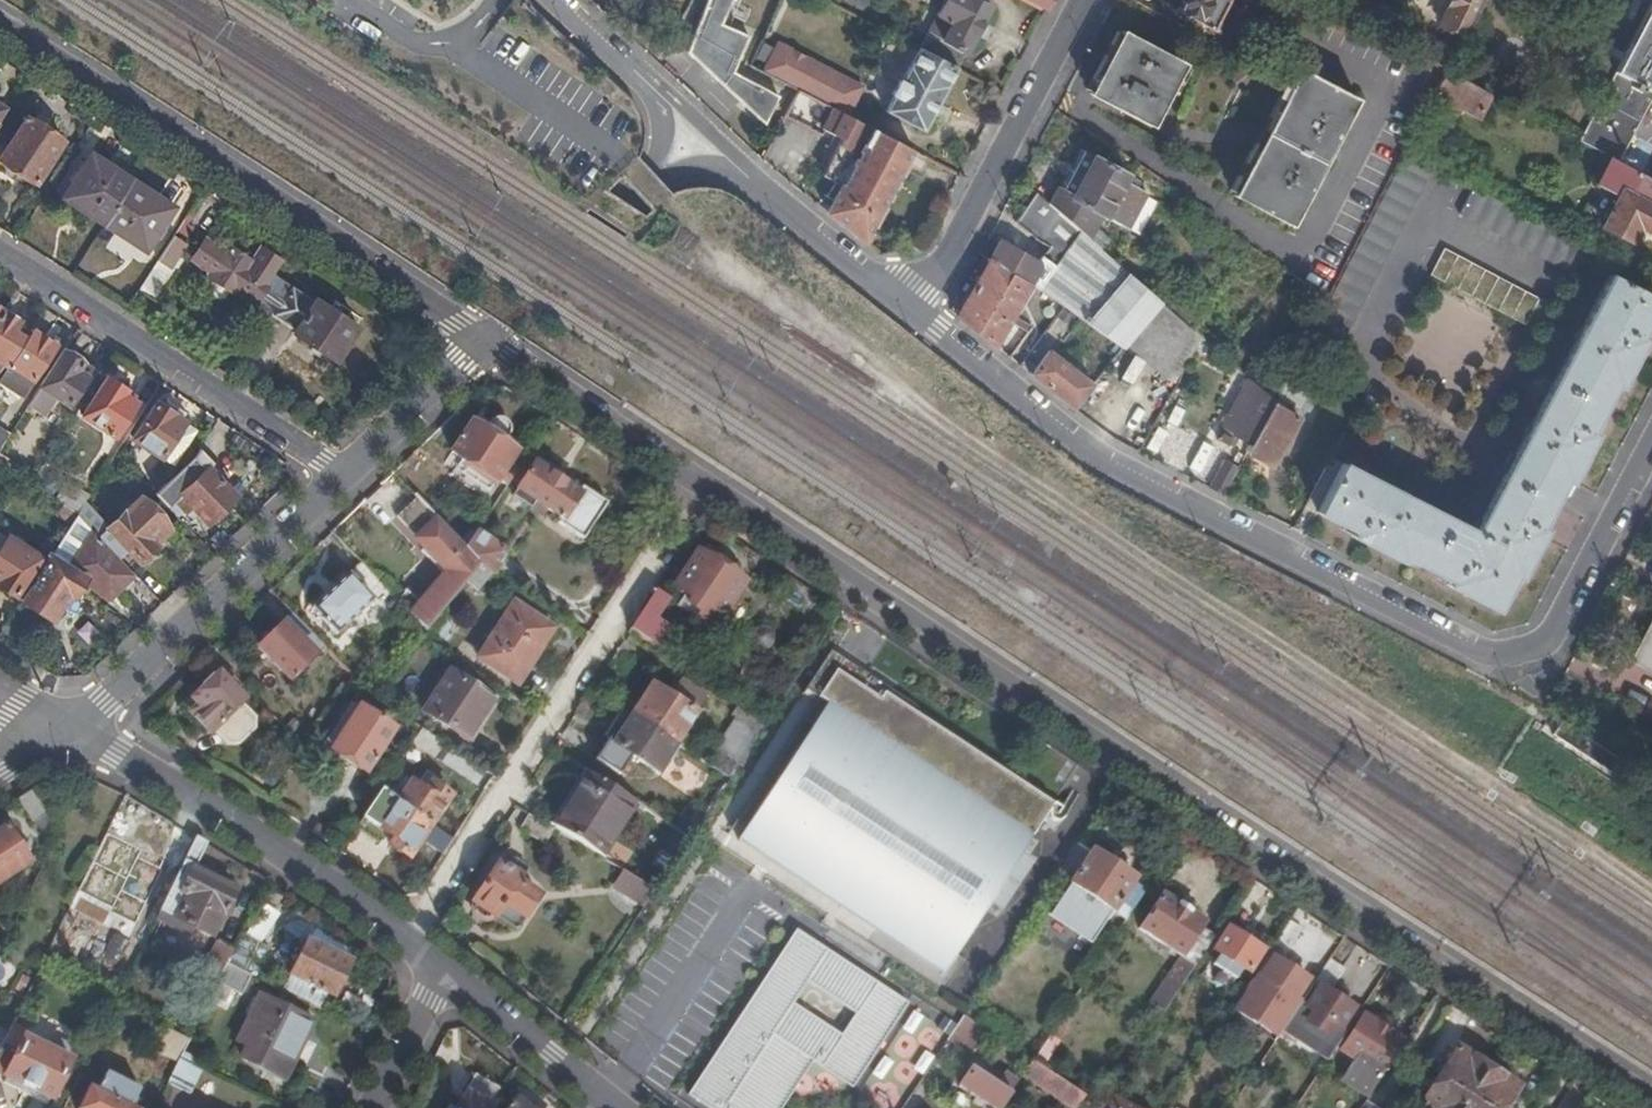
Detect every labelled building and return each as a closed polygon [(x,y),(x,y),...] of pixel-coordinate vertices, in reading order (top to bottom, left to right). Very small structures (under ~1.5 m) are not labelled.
[(688,54),(765,126),(783,92),(737,68),(753,32),(725,22),(735,0),(708,0),(688,54)] [(957,69),(992,4),(984,0),(945,0),(922,43),(920,49),(957,69)] [(1047,11),(1053,0),(1025,0),(1047,11)] [(1222,0),(1183,0),(1176,12),(1211,31),(1227,2),(1222,0)] [(1441,26),(1464,39),(1484,0),(1454,0),(1441,26)] [(1651,142),(1651,122),(1641,117),(1651,96),(1651,0),(1622,56),(1577,142),(1608,159),(1616,163),(1633,132),(1651,142)] [(1564,37),(1570,23),(1555,15),(1554,17),(1548,29),(1564,37)] [(1089,94),(1151,128),(1185,65),(1123,32),(1089,94)] [(1423,35),(1412,56),(1447,74),(1458,53),(1423,35)] [(834,109),(848,117),(863,86),(779,42),(763,72),(798,90),(834,109)] [(924,131),(957,69),(920,49),(919,51),(902,81),(900,80),(893,95),(895,96),(887,111),(924,131)] [(1234,198),(1291,228),(1358,101),(1300,71),(1234,198)] [(1447,74),(1436,95),(1478,117),(1489,96),(1447,74)] [(798,90),(784,118),(821,136),(824,130),(834,109),(798,90)] [(828,214),(866,244),(906,167),(914,152),(848,117),(834,109),(824,130),(844,140),(825,177),(843,186),(835,202),(828,214)] [(64,142),(28,118),(1,161),(37,184),(64,142)] [(1643,177),(1651,160),(1651,142),(1633,132),(1616,163),(1643,177)] [(1409,145),(1406,151),(1411,154),(1415,148),(1409,145)] [(1081,149),(1061,186),(1074,193),(1094,156),(1081,149)] [(1406,151),(1327,300),(1301,349),(1303,351),(1329,365),(1379,269),(1434,166),(1411,154),(1406,151)] [(105,225),(133,181),(92,155),(64,198),(105,225)] [(1061,186),(1051,206),(1081,232),(1091,221),(1096,212),(1127,229),(1145,196),(1147,192),(1123,180),(1126,173),(1094,156),(1074,193),(1061,186)] [(1651,228),(1651,182),(1643,177),(1616,163),(1608,159),(1594,187),(1603,192),(1618,199),(1602,229),(1630,243),(1638,228),(1649,235),(1651,228)] [(174,208),(133,181),(105,225),(146,252),(174,208)] [(1574,275),(1589,247),(1475,187),(1460,215),(1574,275)] [(1587,220),(1602,229),(1618,199),(1603,192),(1587,220)] [(1051,206),(1037,194),(1015,222),(1038,240),(1050,247),(1039,262),(1001,241),(990,260),(1031,283),(1064,306),(1077,315),(1118,344),(1122,347),(1131,337),(1161,303),(1158,300),(1101,250),(1081,232),(1051,206)] [(1145,196),(1127,229),(1140,235),(1157,202),(1145,196)] [(1091,221),(1081,232),(1101,250),(1111,238),(1091,221)] [(187,245),(174,237),(140,290),(157,301),(176,272),(172,269),(187,245)] [(275,276),(283,264),(262,250),(253,264),(229,248),(226,254),(206,240),(192,261),(212,275),(210,278),(234,295),(236,292),(256,305),(260,299),(275,276)] [(1444,250),(1430,276),(1538,333),(1552,306),(1444,250)] [(990,260),(958,317),(995,346),(1000,337),(1031,283),(990,260)] [(1651,310),(1651,281),(1617,262),(1572,347),(1511,461),(1559,486),(1562,480),(1567,482),(1593,434),(1588,431),(1612,385),(1617,387),(1642,339),(1637,337),(1651,310)] [(291,287),(275,276),(260,299),(276,310),(272,317),(296,332),(294,334),(336,362),(358,329),(318,301),(316,303),(292,287),(291,287)] [(1161,303),(1185,324),(1189,318),(1180,310),(1183,305),(1167,291),(1158,300),(1161,303)] [(1122,347),(1176,388),(1203,339),(1185,324),(1161,303),(1131,337),(1122,347)] [(1077,315),(1064,306),(1047,330),(1059,339),(1077,315)] [(4,312),(0,319),(0,363),(4,366),(23,336),(14,331),(19,322),(4,312)] [(32,331),(0,380),(0,384),(22,399),(57,347),(35,333),(32,331)] [(1114,349),(1118,352),(1122,347),(1118,344),(1114,349)] [(84,365),(65,352),(30,406),(45,415),(57,397),(70,406),(92,373),(82,367),(84,365)] [(1050,352),(1031,376),(1074,409),(1093,386),(1050,352)] [(127,392),(107,379),(83,416),(116,437),(136,405),(135,404),(124,397),(127,392)] [(1273,402),(1273,401),(1250,380),(1216,439),(1227,446),(1233,435),(1249,445),(1273,402)] [(135,404),(138,400),(127,392),(124,397),(135,404)] [(156,402),(152,400),(130,435),(134,437),(156,402)] [(156,402),(134,437),(133,439),(161,458),(169,447),(181,455),(197,431),(173,416),(174,414),(156,402)] [(1249,445),(1246,452),(1273,466),(1300,417),(1273,402),(1249,445)] [(511,482),(519,469),(509,463),(523,442),(509,433),(507,426),(501,422),(494,424),(480,414),(453,454),(475,469),(496,483),(497,481),(507,487),(511,482)] [(11,435),(0,428),(0,453),(11,435)] [(4,468),(9,459),(0,454),(0,465),(4,468)] [(121,475),(129,467),(118,454),(111,464),(121,475)] [(1330,458),(1305,507),(1353,532),(1351,536),(1399,561),(1402,557),(1448,581),(1446,585),(1494,610),(1513,575),(1518,577),(1542,530),(1538,528),(1559,486),(1511,461),(1474,533),(1330,458)] [(532,467),(524,461),(519,469),(511,482),(519,487),(513,497),(531,509),(532,508),(536,502),(545,508),(562,519),(559,524),(584,540),(607,503),(583,488),(579,494),(534,464),(532,467)] [(1210,488),(1223,495),(1238,468),(1225,461),(1210,488)] [(148,487),(161,474),(155,468),(142,481),(148,487)] [(180,496),(174,502),(184,512),(191,506),(207,524),(237,497),(208,468),(180,495),(180,496)] [(475,469),(469,477),(490,491),(496,483),(475,469)] [(156,495),(169,483),(161,474),(148,487),(156,495)] [(156,495),(164,504),(177,491),(169,483),(156,495)] [(86,503),(91,494),(79,486),(66,507),(78,515),(86,503)] [(466,547),(419,497),(398,518),(427,547),(423,551),(444,574),(419,603),(408,593),(400,602),(401,603),(412,615),(426,630),(465,583),(480,566),(466,547)] [(108,528),(86,503),(78,515),(93,532),(128,569),(137,561),(140,563),(157,547),(155,544),(170,530),(141,499),(125,513),(108,528)] [(541,514),(545,508),(536,502),(532,508),(541,514)] [(78,515),(66,507),(63,506),(57,516),(72,525),(78,515)] [(51,557),(22,602),(54,621),(71,596),(74,598),(85,582),(111,599),(135,576),(128,569),(93,532),(69,568),(51,557)] [(480,566),(491,574),(505,553),(477,533),(466,547),(480,566)] [(0,536),(0,588),(15,597),(40,559),(8,538),(6,540),(0,536)] [(710,635),(743,584),(696,553),(674,586),(684,594),(676,605),(701,623),(699,627),(710,635)] [(400,602),(362,563),(311,610),(336,636),(373,602),(388,617),(401,603),(400,602)] [(476,592),(491,574),(480,566),(465,583),(476,592)] [(117,603),(140,582),(135,576),(111,599),(117,603)] [(666,599),(654,591),(630,629),(662,650),(674,632),(654,618),(666,599)] [(515,604),(480,658),(519,684),(554,630),(515,604)] [(290,681),(324,648),(293,615),(259,649),(290,681)] [(419,639),(421,637),(426,630),(412,615),(404,624),(419,639)] [(758,629),(752,634),(752,642),(759,648),(766,647),(771,641),(771,634),(765,628),(758,629)] [(1635,659),(1651,668),(1651,628),(1635,659)] [(915,704),(830,650),(822,662),(858,684),(863,677),(912,709),(919,713),(919,712),(919,711),(918,710),(918,709),(918,708),(917,708),(917,707),(917,706),(916,706),(916,705),(915,704)] [(200,660),(208,668),(216,660),(208,652),(200,660)] [(944,971),(1053,800),(919,713),(912,709),(863,677),(858,684),(822,662),(805,689),(816,697),(735,824),(745,830),(739,840),(944,971)] [(450,673),(424,712),(467,740),(477,724),(492,700),(450,673)] [(217,676),(192,699),(200,707),(191,715),(209,733),(211,731),(226,747),(237,748),(254,732),(255,720),(240,704),(242,702),(217,676)] [(652,685),(632,715),(675,742),(689,751),(695,741),(681,732),(706,694),(683,679),(671,697),(652,685)] [(728,777),(767,717),(742,701),(733,715),(737,718),(716,750),(719,752),(710,765),(713,767),(728,777)] [(393,731),(353,704),(317,755),(339,771),(347,760),(365,773),(393,731)] [(675,742),(632,715),(614,743),(609,740),(596,760),(620,775),(631,757),(655,773),(675,742)] [(438,760),(447,746),(422,730),(412,743),(438,760)] [(634,801),(589,772),(554,826),(598,856),(634,801)] [(398,802),(432,824),(451,797),(432,784),(426,791),(412,782),(411,783),(407,780),(400,789),(405,792),(398,802)] [(1108,799),(1115,789),(1110,785),(1103,795),(1108,799)] [(422,840),(432,824),(398,802),(382,790),(363,819),(394,841),(390,847),(409,859),(422,840)] [(33,793),(19,802),(33,824),(47,815),(33,793)] [(1054,801),(1051,807),(1050,808),(1050,811),(1051,814),(1053,817),(1056,818),(1059,818),(1062,816),(1067,809),(1054,801)] [(445,854),(455,839),(432,824),(422,840),(445,854)] [(0,833),(0,883),(11,876),(15,881),(21,877),(18,873),(31,864),(21,849),(32,842),(25,831),(20,834),(19,831),(12,835),(8,828),(0,833)] [(207,844),(197,837),(160,913),(210,938),(223,913),(225,914),(236,892),(194,871),(207,844)] [(1092,853),(1079,844),(1058,876),(1071,885),(1049,917),(1092,945),(1135,880),(1093,852),(1092,853)] [(504,867),(519,878),(525,870),(524,864),(514,858),(509,859),(504,867)] [(526,882),(519,878),(504,867),(495,862),(482,881),(485,883),(472,901),(475,902),(472,907),(473,911),(484,918),(488,917),(491,913),(516,930),(538,896),(523,886),(526,882)] [(618,883),(647,900),(654,889),(625,872),(618,883)] [(1194,965),(1214,936),(1201,927),(1203,924),(1162,896),(1139,929),(1181,956),(1194,965)] [(1302,930),(1289,922),(1239,999),(1271,1020),(1288,996),(1294,1001),(1308,980),(1282,962),(1302,930)] [(241,935),(243,931),(234,927),(208,980),(217,985),(227,964),(241,935)] [(1263,951),(1227,927),(1214,947),(1221,952),(1214,963),(1220,967),(1217,973),(1222,976),(1226,971),(1235,977),(1243,966),(1250,971),(1263,951)] [(907,998),(789,928),(687,1099),(702,1107),(780,1107),(808,1062),(853,1089),(907,998)] [(258,944),(241,935),(227,964),(245,973),(258,944)] [(350,964),(306,942),(289,977),(334,999),(350,964)] [(1180,987),(1194,965),(1181,956),(1166,978),(1180,987)] [(1328,1059),(1359,1012),(1344,1002),(1349,995),(1335,986),(1344,970),(1329,960),(1288,1023),(1294,1027),(1290,1035),(1328,1059)] [(227,964),(217,985),(211,998),(226,1005),(233,991),(242,996),(251,976),(245,973),(227,964)] [(1097,985),(1087,978),(1077,993),(1087,1000),(1097,985)] [(16,1021),(25,1001),(13,994),(3,1014),(16,1021)] [(237,1044),(248,1050),(242,1062),(285,1084),(314,1024),(260,997),(237,1044)] [(1352,1059),(1380,1076),(1404,1040),(1388,1031),(1376,1022),(1363,1014),(1340,1051),(1352,1059)] [(1376,1022),(1388,1031),(1394,1023),(1381,1014),(1376,1022)] [(957,1018),(947,1044),(972,1054),(982,1028),(957,1018)] [(1070,1024),(1061,1018),(1032,1061),(1042,1067),(1070,1024)] [(1283,1030),(1290,1035),(1294,1027),(1288,1023),(1283,1030)] [(27,1032),(14,1025),(5,1042),(19,1049),(24,1039),(27,1032)] [(185,1050),(190,1040),(172,1031),(168,1041),(185,1050)] [(5,1042),(0,1053),(0,1073),(6,1076),(5,1078),(52,1101),(71,1062),(63,1058),(51,1052),(24,1039),(19,1049),(5,1042)] [(51,1052),(63,1058),(69,1046),(57,1039),(51,1052)] [(904,1061),(925,1071),(935,1050),(913,1040),(904,1061)] [(1445,1067),(1456,1048),(1458,1046),(1448,1040),(1435,1060),(1445,1067)] [(1469,1098),(1488,1068),(1456,1048),(1445,1067),(1438,1078),(1469,1098)] [(190,1096),(205,1065),(183,1054),(168,1085),(190,1096)] [(868,1074),(885,1089),(901,1070),(884,1056),(868,1074)] [(1368,1099),(1382,1078),(1380,1076),(1352,1059),(1340,1080),(1368,1099)] [(1042,1067),(1032,1061),(1023,1074),(1040,1086),(1049,1072),(1042,1067)] [(990,1107),(1000,1107),(1010,1094),(971,1068),(959,1087),(990,1107)] [(1485,1107),(1504,1107),(1518,1088),(1488,1068),(1469,1098),(1485,1107)] [(1083,1094),(1049,1072),(1040,1086),(1074,1107),(1083,1094)] [(80,1107),(133,1107),(132,1107),(140,1091),(107,1074),(98,1091),(91,1087),(80,1107)] [(5,1078),(3,1082),(49,1105),(52,1101),(5,1078)] [(1419,1107),(1462,1107),(1469,1098),(1438,1078),(1419,1107)] [(457,1107),(493,1107),(466,1092),(457,1107)] [(1116,1096),(1109,1107),(1135,1107),(1116,1096)] [(1469,1098),(1462,1107),(1485,1107),(1469,1098)] [(518,1100),(511,1107),(528,1107),(518,1100)]
